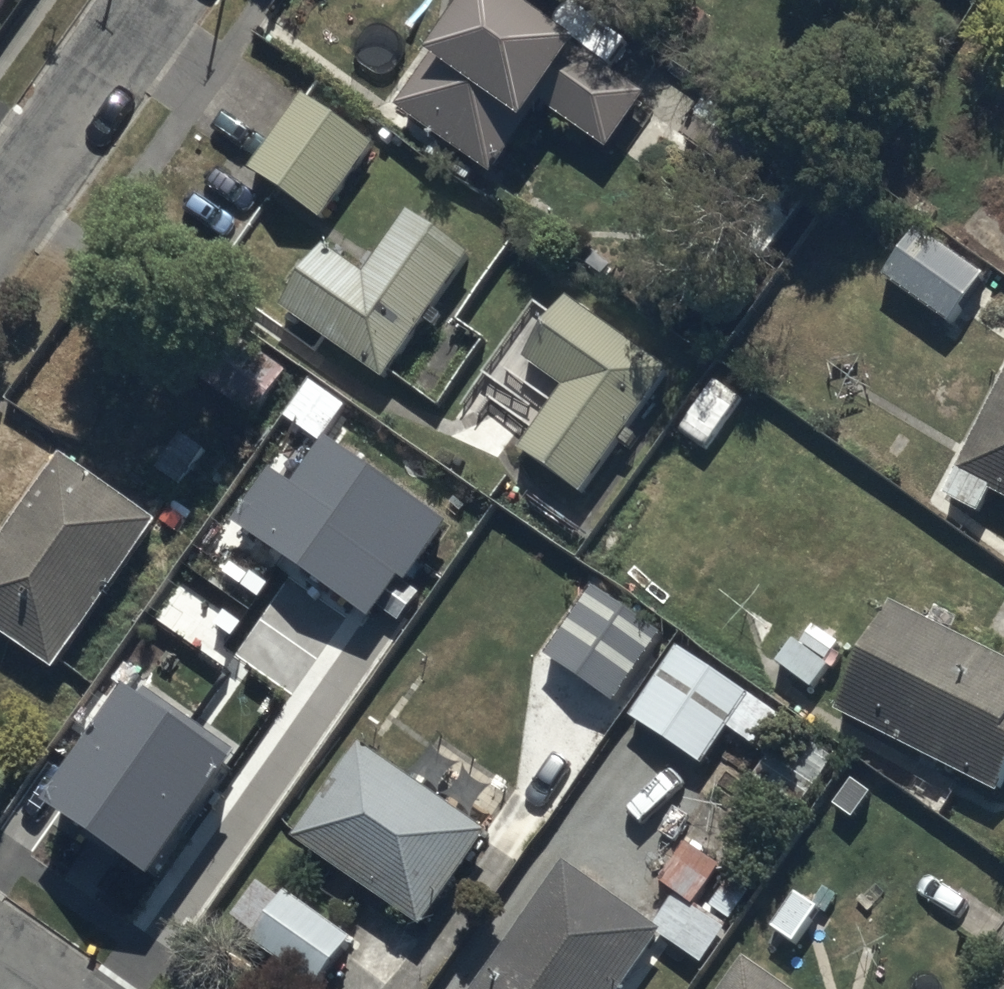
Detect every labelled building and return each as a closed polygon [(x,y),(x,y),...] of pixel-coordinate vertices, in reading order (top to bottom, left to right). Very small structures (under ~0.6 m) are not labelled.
[(498,0),(479,0),(398,113),(494,181),(545,110),(612,158),(648,107),(581,59),(498,0)] [(614,13),(624,0),(596,0),(614,13)] [(309,98),(254,176),(322,225),(378,147),(309,98)] [(476,263),(415,220),(371,281),(332,253),(289,315),(328,342),(389,386),(476,263)] [(886,283),(957,334),(991,286),(920,235),(886,283)] [(671,378),(572,308),(531,365),(570,393),(522,460),(582,503),(630,436),(671,378)] [(961,482),(1003,503),(1003,396),(961,482)] [(258,555),(387,646),(462,540),(334,449),(303,492),(274,471),(229,534),(258,555)] [(57,675),(165,523),(71,456),(0,556),(0,634),(57,675)] [(551,662),(621,712),(668,645),(598,596),(551,662)] [(893,612),(840,718),(999,798),(1003,788),(1003,667),(893,612)] [(749,711),(672,656),(627,718),(705,773),(749,711)] [(42,823),(158,905),(252,774),(136,692),(42,823)] [(361,756),(295,850),(421,940),(488,846),(361,756)] [(569,874),(487,988),(633,988),(666,943),(569,874)] [(281,898),(245,948),(302,988),(323,988),(352,949),(281,898)] [(738,988),(783,988),(753,968),(738,988)]
